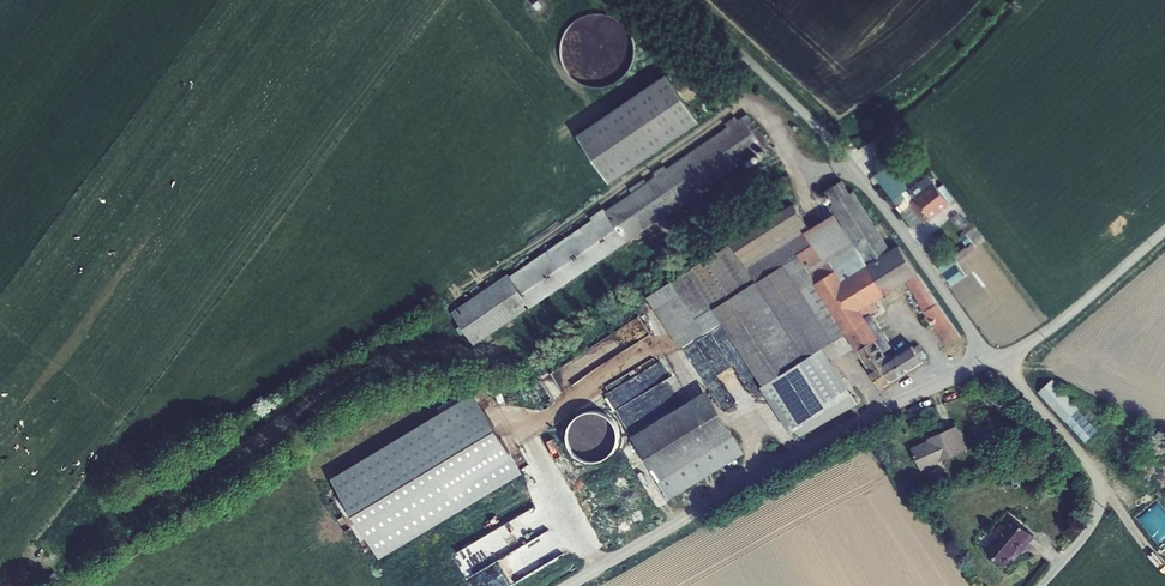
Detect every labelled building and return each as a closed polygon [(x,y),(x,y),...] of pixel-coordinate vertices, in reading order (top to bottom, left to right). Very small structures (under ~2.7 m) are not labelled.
[(635,45),(632,33),(624,23),(613,16),(601,13),(589,14),(578,19),(569,27),(563,38),(561,50),(562,62),(568,73),(577,81),(588,87),(600,88),(613,85),(623,79),(631,69),(635,57),(635,45)] [(577,138),(609,184),(700,124),(666,76),(577,138)] [(749,115),(744,118),(764,149),(771,145),(762,132),(761,133),(749,115)] [(667,170),(665,166),(654,173),(656,177),(648,183),(645,179),(630,190),(633,194),(607,212),(605,209),(591,218),(592,221),(511,277),(508,274),(452,312),(461,327),(466,333),(474,347),(530,309),(530,310),(765,150),(764,149),(744,118),(743,118),(738,121),(736,117),(726,124),(728,128),(667,170)] [(897,207),(913,228),(921,222),(922,224),(931,218),(932,219),(951,205),(950,203),(939,189),(929,175),(910,189),(890,163),(875,174),(894,199),(892,200),(897,207)] [(846,336),(856,353),(858,351),(876,341),(879,340),(865,318),(860,311),(875,303),(907,283),(918,302),(917,303),(924,313),(927,317),(930,322),(947,347),(962,338),(900,246),(891,252),(872,222),(854,193),(851,195),(842,181),(826,192),(833,205),(831,207),(836,215),(855,246),(810,274),(846,336)] [(943,185),(939,189),(950,203),(954,199),(943,185)] [(693,269),(693,270),(647,299),(680,349),(723,325),(763,387),(761,389),(790,435),(794,433),(852,395),(823,351),(846,336),(810,274),(855,246),(836,215),(810,230),(794,204),(693,269)] [(959,229),(966,224),(957,213),(950,219),(959,229)] [(972,242),(965,234),(960,237),(967,246),(972,242)] [(941,237),(932,236),(929,256),(937,257),(941,237)] [(967,247),(938,269),(943,275),(976,250),(973,245),(968,249),(967,247)] [(956,267),(944,275),(951,286),(964,278),(956,267)] [(871,314),(872,315),(880,310),(875,303),(860,311),(865,318),(871,314)] [(892,348),(872,315),(871,314),(865,318),(879,340),(876,341),(884,354),(892,348)] [(466,333),(461,327),(457,329),(461,336),(466,333)] [(876,341),(858,351),(873,374),(871,375),(881,390),(889,385),(890,386),(893,383),(906,375),(907,375),(911,373),(910,372),(923,364),(913,348),(889,362),(884,354),(876,341)] [(914,347),(921,359),(925,357),(918,345),(914,347)] [(661,359),(607,388),(625,422),(644,411),(638,399),(645,395),(642,389),(658,381),(657,380),(669,373),(661,359)] [(998,380),(993,375),(988,379),(988,383),(990,386),(993,385),(998,380)] [(1086,444),(1099,432),(1053,380),(1039,394),(1086,444)] [(476,390),(333,475),(380,558),(525,471),(476,390)] [(707,391),(689,402),(716,446),(659,481),(670,499),(745,452),(707,391)] [(858,406),(852,395),(794,433),(798,439),(858,406)] [(689,402),(632,438),(659,481),(716,446),(689,402)] [(620,437),(618,428),(614,420),(607,414),(599,411),(590,410),(582,413),(575,418),(570,424),(568,432),(568,440),(570,448),(575,455),(582,460),(590,462),(598,462),(607,459),(613,453),(618,446),(620,437)] [(928,441),(912,449),(922,472),(968,450),(957,427),(928,440),(928,441)] [(543,505),(459,549),(471,572),(556,528),(543,505)] [(996,535),(984,549),(1005,566),(1013,558),(1015,560),(1035,536),(1012,516),(1005,524),(1002,522),(993,533),(996,535)]
